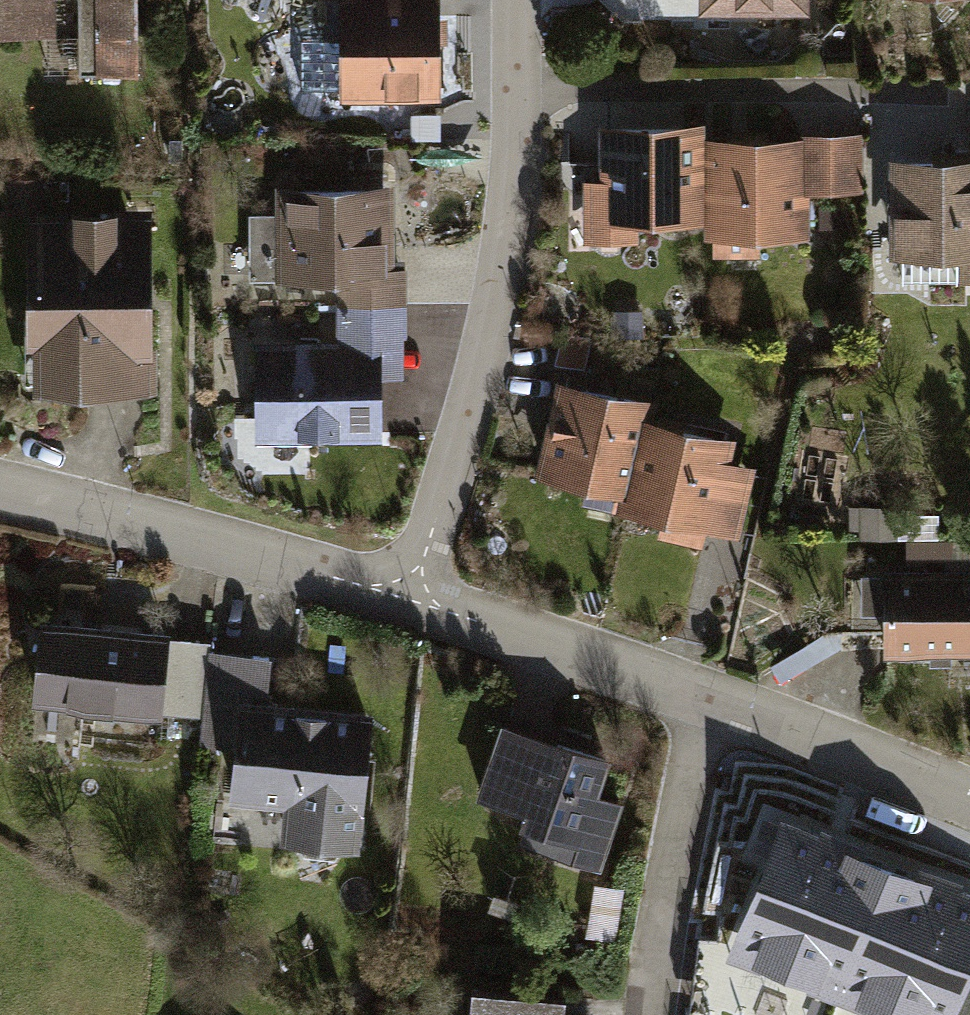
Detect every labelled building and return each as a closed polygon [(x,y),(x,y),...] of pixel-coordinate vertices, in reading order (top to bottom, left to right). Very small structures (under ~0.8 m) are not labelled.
[(65,45),(67,82),(142,79),(139,0),(0,0),(0,48),(65,45)] [(326,5),(347,4),(351,106),(449,102),(446,0),(326,0),(326,5)] [(703,23),(813,22),(813,0),(703,0),(703,23)] [(644,230),(716,228),(714,141),(713,126),(599,129),(601,184),(582,184),(584,251),(644,249),(644,230)] [(865,137),(714,141),(716,228),(716,246),(812,244),(811,202),(867,200),(865,137)] [(894,163),(894,269),(957,269),(957,289),(969,289),(969,163),(894,163)] [(340,289),(341,315),(411,314),(410,277),(400,277),(398,189),(278,191),(279,220),(255,221),(256,284),(280,284),(281,291),(340,289)] [(153,213),(35,219),(41,331),(29,331),(33,408),(164,401),(153,213)] [(413,388),(411,314),(341,315),(342,352),(263,353),(265,452),(386,450),(384,388),(413,388)] [(584,521),(635,533),(659,431),(663,412),(562,389),(538,490),(588,502),(584,521)] [(741,450),(659,431),(635,533),(741,557),(760,477),(736,471),(741,450)] [(863,516),(862,548),(912,549),(912,517),(863,516)] [(889,579),(888,664),(969,665),(969,580),(889,579)] [(164,636),(46,624),(38,699),(157,711),(164,636)] [(211,640),(164,636),(157,711),(203,715),(210,651),(211,640)] [(269,657),(210,651),(203,715),(201,740),(240,744),(234,792),(291,798),(287,836),(299,837),(304,851),(334,854),(344,841),(354,842),(366,716),(264,707),(269,657)] [(614,770),(500,727),(469,809),(520,828),(512,850),(595,882),(619,818),(598,810),(614,770)] [(765,823),(756,844),(777,852),(745,930),(770,940),(763,957),(909,1014),(916,1014),(922,1000),(946,1010),(969,950),(969,901),(936,888),(839,849),(786,828),(785,831),(765,823)] [(476,995),(473,1014),(571,1014),(572,1010),(476,995)]
